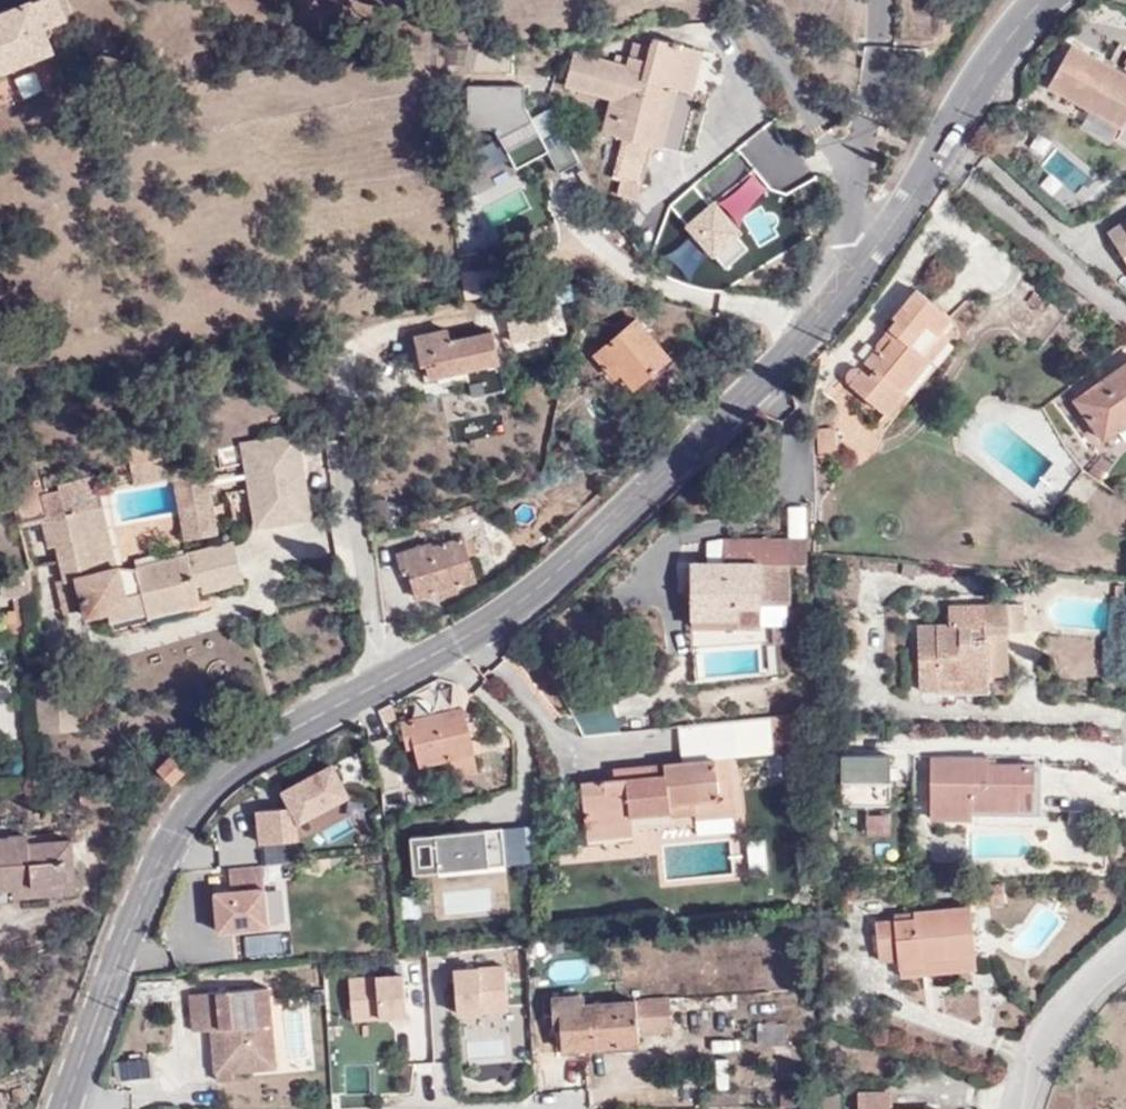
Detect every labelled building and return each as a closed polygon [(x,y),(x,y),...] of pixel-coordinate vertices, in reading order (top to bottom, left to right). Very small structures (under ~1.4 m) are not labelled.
[(64,20),(57,0),(33,0),(0,14),(0,72),(51,49),(42,29),(64,20)] [(51,49),(64,20),(42,29),(51,49)] [(623,140),(615,179),(640,186),(651,147),(681,154),(697,96),(690,94),(702,52),(651,38),(648,47),(633,43),(627,66),(576,52),(567,91),(611,104),(603,133),(623,140)] [(1048,89),(1121,128),(1118,134),(1125,138),(1125,76),(1071,46),(1048,89)] [(522,83),(465,84),(466,126),(494,128),(517,168),(547,153),(559,171),(579,161),(551,107),(530,117),(524,102),(522,83)] [(1109,229),(1125,255),(1125,218),(1109,229)] [(461,274),(463,290),(481,286),(479,271),(461,274)] [(881,350),(876,347),(865,360),(875,368),(869,374),(862,367),(858,366),(850,366),(846,371),(847,379),(887,412),(949,337),(941,330),(952,317),(916,287),(894,315),(897,318),(884,331),(887,333),(892,337),(881,350)] [(541,288),(507,294),(512,316),(545,308),(541,288)] [(633,387),(670,356),(635,316),(593,353),(614,376),(620,371),(633,387)] [(427,375),(437,373),(490,361),(499,359),(493,329),(451,338),(449,326),(414,333),(419,364),(426,363),(427,375)] [(887,333),(876,347),(881,350),(892,337),(887,333)] [(1125,422),(1125,360),(1072,397),(1100,439),(1125,422)] [(490,361),(437,373),(439,383),(492,372),(490,361)] [(130,363),(107,368),(109,378),(133,373),(130,363)] [(305,498),(293,427),(260,432),(261,441),(256,441),(259,459),(238,463),(242,487),(242,488),(251,487),(254,506),(305,498)] [(834,458),(832,428),(816,429),(818,456),(834,458)] [(182,467),(185,484),(203,481),(199,457),(180,461),(182,467)] [(223,489),(242,487),(238,463),(220,466),(223,489)] [(89,489),(39,501),(43,518),(92,506),(89,489)] [(101,504),(92,506),(108,568),(117,566),(101,504)] [(92,506),(43,518),(49,545),(56,543),(64,577),(65,580),(78,577),(85,606),(87,614),(105,610),(129,603),(126,592),(141,589),(147,611),(147,613),(199,599),(193,580),(187,554),(128,569),(117,566),(108,568),(92,506)] [(414,597),(433,592),(454,585),(475,578),(461,535),(429,544),(428,541),(395,551),(400,568),(406,567),(414,597)] [(694,626),(739,625),(762,625),(763,605),(790,603),(789,563),(809,563),(807,539),(727,539),(727,563),(692,564),(694,626)] [(212,548),(187,554),(193,580),(217,573),(212,548)] [(30,590),(30,569),(0,575),(6,596),(30,590)] [(65,580),(64,577),(53,579),(62,611),(85,606),(78,577),(65,580)] [(454,585),(433,592),(435,598),(457,591),(454,585)] [(129,603),(105,610),(109,621),(147,611),(141,589),(126,592),(129,603)] [(985,632),(1008,632),(1024,632),(1024,604),(949,605),(949,623),(918,624),(919,688),(937,688),(937,693),(989,693),(989,676),(989,642),(986,642),(985,632)] [(787,619),(775,620),(776,642),(787,643),(787,619)] [(1009,675),(1008,632),(985,632),(986,642),(989,642),(989,676),(1009,675)] [(447,759),(451,775),(476,770),(471,753),(474,752),(466,721),(463,706),(402,719),(408,748),(415,746),(420,765),(447,759)] [(466,721),(474,752),(491,748),(489,736),(484,717),(466,721)] [(774,754),(800,750),(797,724),(771,727),(774,754)] [(172,782),(185,769),(170,753),(157,767),(172,782)] [(852,793),(851,755),(831,755),(832,794),(852,793)] [(930,809),(971,809),(1035,809),(1035,762),(989,763),(989,755),(930,755),(930,809)] [(692,799),(732,796),(728,757),(625,766),(626,777),(615,778),(581,780),(585,826),(604,826),(605,841),(633,838),(632,815),(671,812),(670,800),(692,799)] [(330,762),(278,789),(287,806),(255,809),(257,840),(301,836),(299,819),(348,795),(330,762)] [(626,777),(625,766),(615,767),(615,778),(626,777)] [(733,813),(732,796),(692,799),(693,817),(733,813)] [(972,819),(971,809),(930,809),(930,819),(972,819)] [(586,842),(605,841),(604,826),(585,826),(586,842)] [(501,827),(408,836),(412,874),(505,869),(501,827)] [(71,856),(69,839),(27,843),(26,834),(10,834),(10,838),(0,839),(0,888),(10,887),(65,881),(63,857),(71,856)] [(73,889),(71,856),(63,857),(65,881),(10,887),(12,894),(73,889)] [(262,865),(227,867),(230,888),(213,890),(215,929),(266,925),(262,865)] [(1004,903),(1002,882),(974,885),(976,905),(1004,903)] [(913,918),(895,919),(874,921),(877,959),(897,957),(900,974),(977,968),(971,905),(912,910),(913,918)] [(894,912),(895,919),(913,918),(912,910),(894,912)] [(504,965),(452,967),(456,1013),(510,1011),(504,965)] [(349,975),(351,1017),(406,1014),(401,971),(349,975)] [(257,1049),(275,1048),(269,988),(192,995),(194,1031),(213,1029),(222,1029),(224,1049),(215,1049),(217,1080),(235,1079),(234,1071),(258,1069),(257,1049)] [(638,1034),(635,999),(584,1003),(584,993),(552,995),(555,1027),(563,1026),(565,1050),(639,1044),(638,1034)] [(672,997),(635,999),(638,1034),(673,1031),(672,997)] [(758,1045),(788,1041),(786,1021),(757,1023),(758,1045)] [(222,1029),(213,1029),(215,1049),(224,1049),(222,1029)] [(276,1068),(275,1048),(257,1049),(258,1069),(276,1068)] [(941,1108),(891,1108),(890,1090),(858,1092),(858,1108),(941,1108)]
